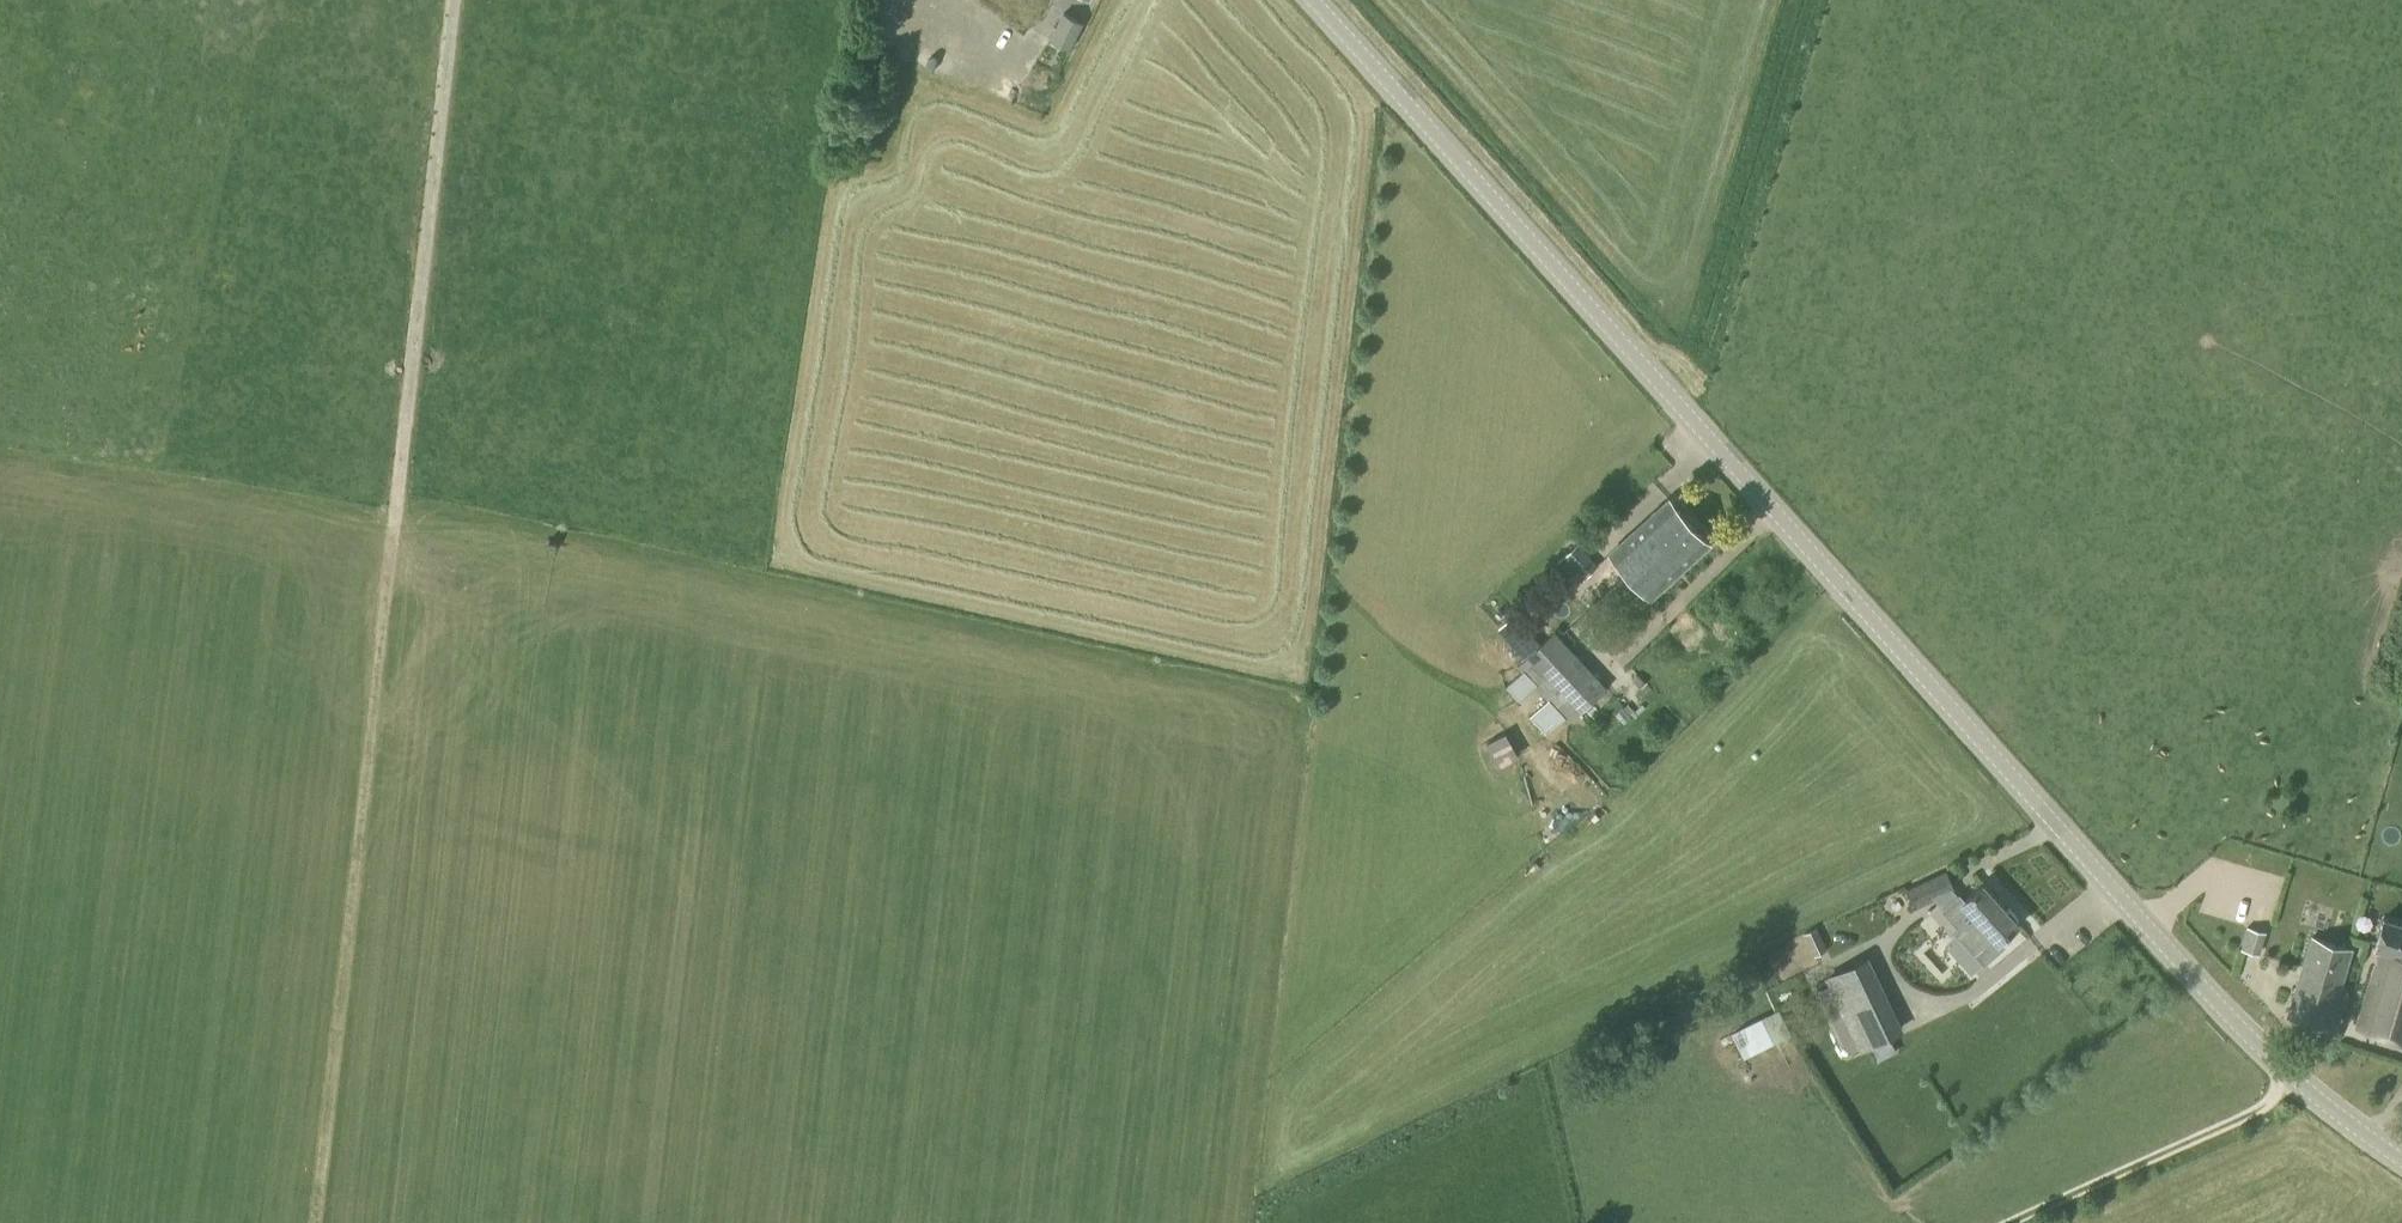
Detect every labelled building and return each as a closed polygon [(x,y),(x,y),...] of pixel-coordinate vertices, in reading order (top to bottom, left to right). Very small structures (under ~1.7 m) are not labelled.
[(1070,49),(1084,23),(1063,12),(1049,39),(1070,49)] [(1650,563),(1692,525),(1670,500),(1610,553),(1628,572),(1645,557),(1650,563)] [(1645,557),(1628,572),(1651,598),(1710,545),(1692,525),(1650,563),(1645,557)] [(1606,689),(1555,633),(1525,661),(1517,668),(1521,672),(1505,687),(1517,700),(1533,685),(1549,702),(1531,718),(1547,734),(1564,718),(1568,723),(1606,689)] [(1915,909),(1955,890),(1947,872),(1906,890),(1915,909)] [(2017,923),(1982,884),(1965,899),(1959,893),(1941,909),(1958,928),(1954,932),(1984,966),(2006,946),(1999,939),(2017,923)] [(2384,918),(2376,946),(2381,948),(2357,1026),(2390,1036),(2401,1040),(2401,924),(2384,918)] [(2259,955),(2265,932),(2246,927),(2240,950),(2259,955)] [(1817,928),(1804,934),(1804,935),(1814,956),(1827,950),(1817,928)] [(2326,1027),(2349,949),(2313,939),(2289,1017),(2326,1027)] [(1829,993),(1880,976),(1871,947),(1819,965),(1829,993)] [(1952,981),(1961,972),(1946,957),(1937,965),(1952,981)] [(1885,995),(1842,1015),(1860,1052),(1903,1032),(1885,995)]
